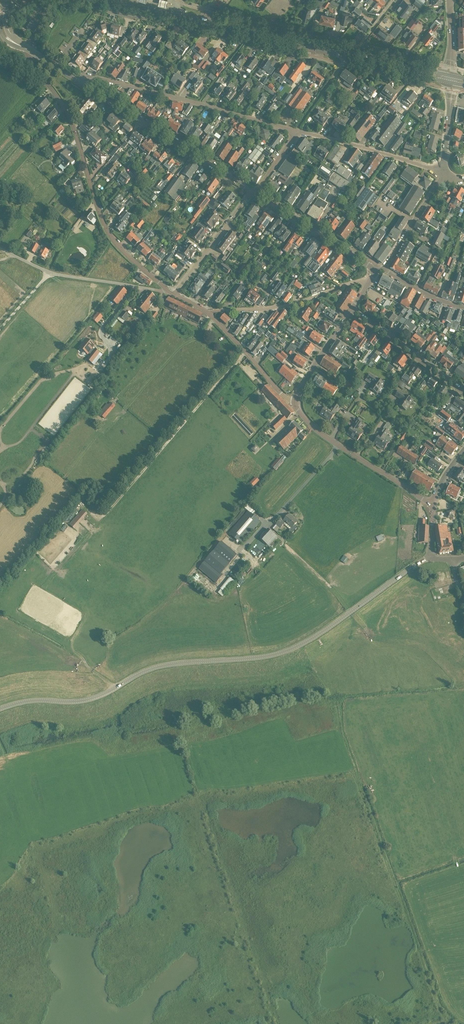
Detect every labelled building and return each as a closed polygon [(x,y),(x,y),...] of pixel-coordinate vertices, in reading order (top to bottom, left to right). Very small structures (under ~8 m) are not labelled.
[(312,6),(320,8),(321,1),(319,0),(313,0),(312,6)] [(333,0),(332,0),(330,2),(327,0),(326,0),(324,3),(332,8),(334,5),(336,2),(333,0)] [(413,6),(405,0),(403,0),(398,7),(397,7),(396,9),(396,10),(404,16),(407,12),(408,13),(413,6)] [(418,12),(423,6),(416,0),(413,4),(417,7),(415,9),(418,12)] [(332,8),(324,3),(323,5),(326,8),(328,6),(329,7),(328,9),(327,11),(326,11),(325,12),(326,12),(325,15),(321,14),(320,22),(326,23),(328,15),(330,11),(332,9),(332,8)] [(309,17),(311,9),(309,9),(310,6),(307,5),(306,9),(304,9),(302,18),(308,20),(309,17)] [(333,25),(335,17),(332,16),(333,13),(332,12),(334,10),(332,9),(330,11),(328,15),(326,23),(333,25)] [(340,22),(347,24),(348,20),(352,21),(353,15),(349,14),(350,14),(343,12),(340,22)] [(413,28),(419,20),(414,16),(407,24),(413,28)] [(364,22),(366,20),(363,17),(361,20),(359,18),(355,24),(363,31),(368,25),(364,22)] [(34,33),(40,25),(32,20),(26,28),(34,33)] [(424,37),(422,40),(424,42),(425,42),(425,43),(426,44),(427,44),(430,42),(430,41),(432,38),(433,40),(436,37),(434,36),(434,35),(430,32),(432,29),(434,30),(440,23),(436,20),(423,36),(424,37)] [(105,23),(104,22),(100,23),(100,25),(99,25),(97,29),(102,32),(102,31),(107,30),(108,30),(110,25),(110,24),(105,23)] [(115,35),(117,25),(113,24),(112,25),(110,25),(108,30),(107,33),(115,35)] [(402,28),(397,24),(389,34),(395,38),(402,28)] [(124,28),(121,27),(121,26),(117,25),(115,35),(122,37),(123,34),(124,34),(126,32),(127,27),(124,27),(124,28)] [(386,42),(390,36),(387,33),(380,28),(376,34),(383,39),(386,42)] [(97,29),(96,31),(94,30),(92,34),(100,40),(102,42),(106,36),(104,35),(104,34),(102,32),(97,29)] [(133,42),(139,33),(134,29),(127,38),(133,42)] [(418,36),(412,31),(410,30),(408,32),(407,31),(404,35),(407,38),(405,41),(408,43),(408,44),(409,45),(410,44),(411,45),(418,36)] [(140,44),(147,35),(141,31),(139,33),(133,42),(136,45),(138,42),(140,44)] [(96,46),(100,40),(92,34),(89,38),(90,39),(88,41),(96,46)] [(155,47),(162,38),(156,35),(151,42),(149,40),(144,46),(148,50),(149,49),(153,52),(156,48),(155,47)] [(122,47),(127,40),(124,37),(118,44),(122,47)] [(189,46),(180,40),(176,45),(169,40),(165,46),(172,51),(174,49),(182,55),(189,46)] [(96,46),(88,41),(87,43),(86,42),(83,46),(91,52),(96,46)] [(195,55),(196,55),(193,58),(195,59),(199,54),(204,48),(199,44),(194,50),(197,52),(195,55)] [(87,58),(91,52),(83,46),(80,50),(81,50),(80,53),(87,58)] [(117,57),(122,50),(117,46),(113,50),(111,53),(117,57)] [(136,56),(142,49),(139,46),(133,53),(136,56)] [(199,54),(195,59),(197,61),(199,58),(200,58),(203,60),(208,52),(204,48),(199,54)] [(222,50),(220,49),(219,49),(219,50),(218,49),(213,56),(215,58),(212,62),(215,64),(223,53),(221,52),(222,51),(222,50)] [(87,58),(80,53),(78,55),(77,54),(74,58),(82,64),(87,58)] [(224,63),(228,57),(223,53),(215,64),(217,66),(221,61),(224,63)] [(242,68),(246,62),(244,60),(245,59),(239,54),(234,62),(237,64),(235,67),(240,71),(242,68)] [(78,70),(82,64),(74,58),(72,61),(73,62),(71,64),(70,63),(69,65),(71,67),(72,65),(77,69),(78,70)] [(97,70),(103,62),(97,58),(91,66),(97,70)] [(246,62),(242,68),(247,71),(249,68),(252,71),(258,62),(253,58),(249,64),(246,62)] [(146,70),(151,62),(145,60),(141,66),(146,70)] [(199,69),(205,62),(202,60),(198,65),(194,65),(193,68),(199,69)] [(259,69),(257,67),(251,76),(253,77),(257,72),(260,74),(262,72),(263,70),(266,72),(271,65),(266,61),(264,63),(263,63),(261,65),(262,65),(259,69)] [(116,80),(125,67),(121,63),(116,71),(111,67),(107,74),(116,80)] [(295,81),(305,67),(300,63),(286,82),(288,83),(292,79),(295,81)] [(219,75),(225,67),(222,65),(216,73),(219,75)] [(277,72),(276,71),(272,77),(276,80),(277,80),(279,78),(280,79),(279,81),(279,83),(282,84),(286,78),(283,76),(288,69),(282,65),(277,72)] [(156,88),(162,78),(148,69),(142,80),(156,88)] [(130,73),(123,71),(117,79),(127,82),(130,73),(130,72),(130,73)] [(344,84),(350,88),(354,84),(357,86),(360,81),(357,79),(345,71),(340,78),(346,82),(344,84)] [(309,87),(310,88),(319,75),(314,72),(308,79),(312,82),(308,87),(309,87)] [(176,86),(182,78),(177,74),(171,82),(176,86)] [(196,93),(203,83),(200,81),(202,78),(196,74),(191,80),(195,82),(190,89),(196,93)] [(319,87),(324,79),(319,75),(310,88),(308,91),(310,92),(312,90),(316,85),(319,87)] [(218,97),(225,88),(221,86),(224,83),(221,81),(223,79),(221,77),(216,83),(218,85),(212,93),(218,97)] [(181,89),(186,81),(182,78),(176,86),(181,89)] [(108,90),(110,85),(100,82),(98,85),(108,90)] [(239,104),(247,95),(248,93),(246,92),(250,85),(246,82),(240,90),(241,91),(234,100),(239,104)] [(259,93),(264,86),(263,86),(264,86),(259,82),(253,90),(258,94),(259,93)] [(230,102),(236,93),(233,90),(235,87),(230,83),(226,90),(228,92),(224,97),(230,102)] [(364,96),(370,89),(370,88),(365,85),(359,92),(364,96)] [(387,97),(392,90),(387,86),(382,93),(380,96),(382,98),(384,95),(387,97)] [(367,108),(369,105),(373,101),(370,99),(376,91),(371,87),(370,88),(370,89),(364,96),(367,98),(369,100),(366,103),(364,106),(367,108)] [(121,90),(119,88),(116,93),(127,100),(129,96),(130,96),(133,91),(128,90),(126,92),(121,89),(121,90)] [(412,88),(403,100),(409,105),(418,93),(412,88)] [(302,91),(299,89),(297,92),(296,91),(291,99),(287,105),(289,106),(299,114),(311,98),(302,91)] [(348,101),(346,103),(349,106),(357,95),(359,92),(357,90),(354,93),(353,94),(348,101)] [(392,101),(397,94),(392,90),(387,97),(385,100),(387,102),(390,104),(392,101)] [(134,104),(140,95),(135,91),(129,101),(134,104)] [(260,110),(262,106),(266,101),(262,98),(263,95),(261,93),(259,96),(260,97),(253,106),(260,110)] [(429,107),(430,105),(433,101),(425,96),(419,105),(422,107),(424,105),(427,108),(428,106),(429,107)] [(89,98),(88,98),(87,97),(76,111),(83,117),(91,108),(94,110),(97,106),(94,104),(95,104),(94,104),(94,103),(93,102),(92,102),(90,100),(90,99),(89,98)] [(151,105),(147,102),(149,99),(146,97),(142,103),(140,102),(136,108),(144,113),(149,105),(150,106),(151,105)] [(41,113),(50,104),(42,98),(34,106),(34,105),(32,105),(31,107),(31,109),(34,111),(36,109),(41,113)] [(276,106),(278,103),(276,101),(274,104),(272,103),(266,110),(271,113),(276,106)] [(188,118),(189,116),(187,116),(193,107),(188,104),(183,114),(187,116),(186,117),(188,118)] [(393,115),(396,111),(391,106),(387,110),(393,115)] [(316,113),(312,118),(318,122),(324,114),(320,111),(321,110),(320,109),(317,107),(314,112),(316,113)] [(52,126),(58,119),(56,117),(58,114),(52,108),(45,117),(47,118),(45,120),(52,126)] [(157,111),(153,108),(152,109),(151,109),(150,111),(151,112),(148,116),(152,118),(157,111)] [(164,115),(166,111),(166,110),(164,108),(162,111),(160,109),(158,112),(157,111),(152,118),(156,121),(162,113),(164,115)] [(458,108),(456,118),(463,119),(463,110),(458,108)] [(366,113),(360,121),(362,122),(363,121),(365,123),(366,122),(367,123),(367,124),(371,127),(376,121),(378,122),(381,118),(379,116),(378,118),(376,117),(374,119),(373,119),(370,116),(371,113),(368,111),(366,113)] [(337,129),(337,130),(339,132),(340,131),(342,133),(346,127),(348,124),(353,128),(361,116),(357,112),(353,116),(353,117),(349,122),(348,121),(349,120),(346,117),(345,118),(337,129)] [(324,114),(318,122),(323,126),(327,122),(329,123),(333,118),(331,116),(330,117),(325,113),(324,114)] [(430,116),(430,117),(433,118),(432,122),(439,124),(441,116),(434,114),(431,113),(430,116)] [(337,119),(332,125),(337,129),(345,118),(340,114),(338,117),(340,118),(339,121),(337,119)] [(115,132),(119,127),(117,124),(120,121),(113,115),(108,121),(112,124),(111,125),(114,127),(112,130),(115,132)] [(163,126),(167,120),(165,118),(166,116),(164,115),(159,123),(163,126)] [(383,128),(384,129),(392,135),(401,123),(399,121),(394,117),(392,115),(386,124),(383,128)] [(188,118),(186,117),(184,116),(182,119),(179,117),(178,119),(186,124),(189,119),(190,117),(189,116),(188,118)] [(172,130),(176,123),(176,122),(171,119),(167,126),(172,130)] [(194,125),(188,121),(186,124),(185,124),(180,132),(187,136),(192,128),(194,125)] [(360,121),(350,134),(360,141),(371,127),(367,124),(367,123),(366,122),(365,123),(363,121),(362,122),(360,121)] [(177,133),(181,126),(176,122),(176,123),(172,130),(177,133)] [(431,125),(429,129),(437,131),(439,124),(432,122),(431,125)] [(206,133),(211,126),(206,123),(202,131),(206,133)] [(240,127),(235,123),(227,134),(227,135),(230,136),(234,130),(237,131),(236,133),(240,135),(238,137),(240,138),(247,127),(243,124),(240,127)] [(127,136),(129,133),(133,129),(127,124),(123,128),(121,131),(123,133),(124,133),(127,136)] [(62,128),(59,125),(56,129),(55,129),(51,133),(57,138),(64,130),(64,129),(63,128),(62,128)] [(87,135),(92,129),(89,126),(86,130),(81,127),(79,129),(87,135)] [(86,139),(95,148),(102,140),(95,135),(100,129),(96,126),(92,131),(92,132),(86,139)] [(212,133),(215,128),(211,126),(209,130),(199,144),(203,147),(210,137),(208,136),(211,132),(212,133)] [(398,136),(404,128),(400,126),(395,133),(398,136)] [(201,129),(197,127),(196,129),(194,128),(187,138),(195,144),(203,132),(201,130),(201,129)] [(382,132),(382,131),(377,127),(369,138),(374,142),(376,139),(382,132)] [(266,142),(268,139),(270,135),(269,132),(263,129),(259,135),(264,139),(263,140),(266,142)] [(384,129),(382,131),(382,132),(376,139),(384,145),(392,135),(384,129)] [(460,139),(463,132),(454,129),(451,136),(460,139)] [(134,143),(141,135),(136,132),(130,140),(134,143)] [(219,146),(225,137),(227,135),(227,134),(224,132),(219,140),(214,136),(205,149),(210,152),(216,144),(219,146)] [(138,147),(145,139),(141,135),(134,143),(132,146),(135,149),(131,154),(134,156),(138,151),(136,149),(138,147)] [(267,146),(266,148),(269,150),(271,147),(273,148),(275,145),(277,146),(283,138),(278,135),(272,143),(271,142),(269,145),(267,146)] [(394,153),(404,141),(398,136),(389,149),(394,153)] [(437,146),(439,138),(431,136),(429,144),(437,146)] [(305,141),(301,138),(294,147),(295,148),(305,155),(307,156),(316,144),(312,141),(310,143),(306,140),(305,141)] [(151,147),(153,144),(148,139),(140,148),(144,152),(142,154),(142,155),(150,146),(151,147)] [(223,161),(233,147),(225,142),(216,156),(223,161)] [(405,145),(403,153),(411,155),(413,147),(414,144),(412,144),(407,142),(406,145),(405,145)] [(149,155),(156,146),(153,144),(151,147),(150,146),(142,155),(146,158),(148,155),(149,155)] [(243,167),(240,172),(243,174),(244,172),(245,173),(247,170),(246,169),(248,167),(247,166),(251,160),(254,163),(264,150),(265,150),(266,148),(259,144),(258,146),(250,156),(248,159),(249,159),(243,167)] [(435,153),(437,146),(429,144),(427,151),(435,153)] [(320,146),(315,153),(325,160),(325,159),(330,152),(320,146)] [(96,161),(101,154),(98,151),(100,149),(98,147),(91,155),(93,157),(92,158),(96,161)] [(114,155),(116,153),(119,149),(117,147),(110,155),(112,157),(114,156),(114,155)] [(233,167),(244,149),(241,147),(237,153),(233,150),(225,162),(233,167)] [(336,166),(344,153),(336,147),(327,160),(336,166)] [(413,147),(411,155),(419,157),(421,150),(413,147)] [(63,171),(66,168),(70,163),(72,165),(75,162),(69,156),(72,153),(67,148),(61,155),(62,156),(60,158),(64,162),(59,168),(63,171)] [(288,180),(290,177),(293,171),(305,155),(295,148),(278,171),(284,175),(283,176),(288,180)] [(353,167),(362,154),(353,148),(344,161),(353,167)] [(102,164),(109,156),(106,154),(103,151),(101,154),(96,161),(99,163),(100,163),(102,164)] [(450,163),(450,165),(450,166),(450,167),(451,168),(452,169),(452,170),(453,170),(453,171),(454,171),(454,172),(455,173),(456,173),(458,174),(459,174),(460,174),(461,174),(462,174),(463,174),(463,167),(463,166),(463,165),(463,151),(462,151),(461,151),(459,151),(458,151),(457,152),(456,152),(455,153),(454,153),(453,153),(460,159),(459,159),(459,160),(458,160),(458,161),(451,156),(451,158),(450,159),(450,160),(450,162),(450,163)] [(159,155),(157,153),(150,161),(153,164),(151,165),(153,167),(155,165),(158,168),(153,173),(155,175),(161,169),(159,167),(167,156),(163,153),(161,155),(160,154),(159,155)] [(369,178),(383,159),(374,153),(361,172),(369,178)] [(235,168),(240,172),(243,167),(249,159),(248,159),(250,156),(248,154),(245,160),(243,158),(240,162),(235,168)] [(115,163),(118,159),(114,156),(112,157),(112,158),(110,160),(113,162),(108,168),(110,169),(107,174),(112,178),(118,170),(115,168),(117,165),(115,163)] [(311,166),(314,161),(306,156),(304,161),(311,166)] [(174,172),(176,169),(172,166),(174,163),(170,159),(164,166),(169,170),(170,169),(174,172)] [(130,169),(133,167),(134,165),(130,161),(127,164),(126,166),(128,168),(130,169)] [(182,183),(184,179),(194,165),(191,162),(181,174),(181,175),(178,180),(174,177),(172,180),(170,182),(162,192),(167,195),(166,198),(169,200),(181,183),(182,183)] [(387,179),(388,177),(389,177),(396,167),(389,162),(382,172),(383,173),(381,175),(387,179)] [(359,173),(364,166),(360,164),(355,170),(359,173)] [(189,180),(198,168),(194,165),(184,179),(187,182),(189,180)] [(317,173),(329,181),(335,173),(323,165),(317,173)] [(251,180),(257,171),(259,168),(256,166),(248,177),(251,180)] [(347,180),(351,173),(341,166),(336,173),(347,180)] [(421,181),(417,178),(419,176),(408,167),(401,177),(412,185),(414,187),(400,209),(409,215),(424,193),(421,191),(423,189),(426,191),(431,183),(424,178),(421,181)] [(259,168),(257,171),(251,180),(257,183),(262,176),(261,175),(263,171),(262,170),(259,168)] [(139,182),(148,172),(144,169),(135,179),(139,182)] [(277,176),(279,174),(275,171),(270,178),(273,179),(276,175),(277,176)] [(125,186),(131,178),(124,172),(117,180),(125,186)] [(346,192),(352,184),(335,173),(330,181),(346,192)] [(202,184),(207,178),(201,174),(195,183),(193,181),(189,185),(185,191),(189,193),(196,184),(201,188),(203,185),(202,184)] [(162,192),(170,182),(172,180),(171,180),(173,177),(170,175),(167,180),(164,182),(162,181),(157,187),(162,192)] [(283,177),(281,175),(277,181),(284,185),(285,185),(288,180),(283,176),(283,177)] [(290,188),(295,180),(290,177),(288,180),(285,185),(290,188)] [(219,183),(212,179),(210,182),(207,186),(205,189),(212,194),(219,183)] [(385,194),(391,186),(395,181),(392,179),(382,192),(385,194)] [(71,183),(70,182),(71,182),(69,180),(63,186),(65,188),(66,186),(68,188),(73,187),(74,191),(76,191),(76,193),(84,191),(80,180),(71,183)] [(271,192),(273,189),(272,189),(274,185),(274,184),(274,183),(275,182),(272,181),(266,189),(271,192)] [(175,201),(186,186),(182,183),(181,183),(169,200),(171,201),(172,199),(175,201)] [(275,195),(280,187),(274,183),(274,184),(274,185),(272,189),(273,189),(271,192),(275,195)] [(304,214),(315,198),(317,199),(325,187),(320,183),(313,193),(308,190),(307,192),(296,208),(304,214)] [(363,184),(354,196),(359,199),(359,198),(363,193),(366,189),(367,187),(363,184)] [(297,192),(298,190),(293,186),(283,200),(288,203),(294,193),(295,193),(296,191),(297,192)] [(359,199),(354,205),(363,211),(367,204),(371,206),(372,207),(378,198),(366,189),(368,187),(367,187),(366,189),(363,193),(359,198),(359,199)] [(448,209),(451,211),(454,205),(453,205),(456,200),(461,190),(458,188),(453,197),(454,198),(448,209)] [(324,201),(327,198),(326,198),(329,192),(324,189),(318,200),(317,199),(307,216),(317,222),(324,212),(323,212),(328,204),(324,201)] [(292,206),(301,191),(298,190),(297,192),(296,191),(295,193),(294,193),(288,203),(292,206)] [(451,211),(449,214),(451,215),(451,214),(452,215),(457,206),(458,204),(457,203),(458,200),(460,201),(463,194),(463,192),(461,190),(456,200),(453,205),(454,205),(451,211)] [(228,209),(236,198),(228,191),(219,202),(213,198),(207,205),(215,211),(221,203),(228,209)] [(392,200),(396,195),(391,191),(387,196),(392,200)] [(119,201),(122,197),(119,195),(115,199),(117,201),(118,200),(119,201),(118,203),(116,201),(111,208),(111,209),(110,210),(113,212),(114,211),(115,212),(122,203),(119,201)] [(151,207),(138,196),(134,201),(137,203),(139,201),(149,209),(151,207)] [(192,225),(211,201),(204,196),(196,206),(199,208),(192,216),(193,218),(190,223),(192,225)] [(126,205),(123,202),(122,203),(115,212),(119,215),(125,208),(123,207),(126,205)] [(252,203),(245,213),(249,216),(247,219),(250,221),(247,225),(248,226),(245,229),(248,231),(259,217),(255,214),(259,208),(252,203)] [(438,218),(439,216),(437,214),(436,214),(434,213),(435,211),(428,207),(426,211),(436,217),(438,218)] [(217,225),(219,222),(218,222),(219,220),(216,217),(218,214),(211,209),(208,214),(210,216),(208,219),(217,225)] [(439,224),(440,222),(437,220),(438,220),(435,218),(436,217),(426,211),(423,214),(439,224)] [(95,218),(92,216),(93,215),(89,212),(84,219),(88,222),(88,221),(91,224),(91,223),(94,225),(97,222),(94,220),(95,218)] [(443,221),(447,215),(442,212),(438,218),(443,221)] [(121,232),(126,226),(124,224),(130,216),(125,213),(119,220),(121,221),(115,228),(121,232)] [(267,219),(269,216),(265,213),(255,227),(259,230),(266,219),(267,219)] [(385,222),(388,218),(381,213),(378,217),(379,218),(378,219),(380,221),(381,219),(385,222)] [(437,227),(439,224),(423,214),(421,218),(437,227)] [(271,223),(274,219),(269,216),(267,219),(266,219),(259,230),(262,232),(270,222),(271,223)] [(346,218),(344,216),(343,217),(340,221),(333,217),(330,221),(328,224),(330,226),(329,227),(333,229),(335,226),(336,227),(339,222),(342,223),(345,219),(346,218)] [(382,264),(392,250),(391,250),(402,233),(401,232),(408,222),(402,217),(395,228),(394,228),(383,244),(384,245),(375,258),(382,264)] [(273,233),(281,221),(277,218),(273,224),(274,225),(269,231),(273,233)] [(217,225),(208,219),(206,222),(203,220),(200,224),(206,229),(207,226),(212,229),(213,227),(214,228),(217,225)] [(139,229),(145,223),(141,220),(135,226),(139,229)] [(345,240),(355,226),(347,220),(337,235),(345,240)] [(363,230),(367,224),(362,221),(358,226),(363,230)] [(419,221),(415,227),(419,230),(418,232),(422,234),(424,233),(425,233),(426,233),(428,230),(427,229),(429,227),(419,221)] [(206,229),(200,224),(199,223),(195,228),(198,230),(195,233),(204,240),(206,237),(205,236),(207,234),(202,231),(204,228),(205,229),(206,229)] [(279,239),(286,229),(282,225),(274,235),(279,239)] [(378,244),(389,229),(383,225),(370,242),(369,243),(370,243),(368,246),(369,246),(365,252),(372,257),(379,248),(379,245),(378,244)] [(284,243),(291,234),(286,230),(287,229),(286,229),(279,239),(284,243)] [(233,241),(236,236),(230,231),(226,236),(233,241)] [(440,233),(437,231),(431,244),(439,248),(445,235),(440,232),(440,233)] [(146,248),(147,247),(149,245),(146,242),(149,239),(153,234),(150,232),(147,237),(146,237),(144,239),(142,241),(144,243),(143,244),(138,249),(142,253),(146,248)] [(131,243),(139,234),(138,235),(136,233),(134,235),(132,233),(127,239),(131,243)] [(204,240),(195,233),(193,236),(190,234),(187,239),(193,243),(195,240),(199,244),(201,242),(202,243),(204,240)] [(252,245),(255,241),(255,240),(259,236),(255,233),(252,238),(250,241),(249,242),(252,245)] [(363,233),(354,245),(358,248),(363,241),(367,235),(363,233)] [(131,243),(135,246),(143,238),(139,234),(131,243)] [(181,238),(176,234),(171,240),(177,244),(181,238)] [(295,241),(298,237),(294,234),(283,250),(286,252),(284,256),(286,257),(288,254),(288,253),(287,253),(294,243),(293,243),(294,240),(295,241)] [(363,241),(358,248),(362,250),(371,238),(367,236),(367,235),(363,241)] [(230,245),(233,241),(226,236),(223,240),(230,245)] [(303,241),(298,237),(295,241),(294,240),(293,243),(294,243),(287,253),(288,253),(288,254),(289,255),(295,247),(295,246),(296,245),(299,247),(303,241)] [(310,256),(319,245),(312,238),(302,250),(299,253),(303,256),(305,252),(310,256)] [(193,243),(187,239),(188,240),(184,244),(187,246),(185,249),(194,256),(196,253),(195,252),(197,250),(192,246),(194,244),(193,243)] [(226,249),(230,245),(223,240),(220,245),(226,249)] [(410,254),(414,247),(405,242),(401,249),(410,254)] [(34,243),(30,251),(35,253),(36,252),(40,254),(39,256),(45,259),(49,252),(48,251),(50,248),(43,244),(41,247),(39,246),(34,243)] [(258,253),(261,248),(256,244),(253,249),(258,253)] [(147,247),(142,253),(146,257),(151,251),(150,251),(151,250),(153,252),(157,247),(155,245),(152,248),(149,245),(147,247)] [(223,254),(226,249),(220,245),(216,249),(223,254)] [(315,273),(332,251),(324,245),(307,268),(308,269),(309,268),(315,273)] [(422,245),(416,256),(419,258),(427,263),(432,255),(427,252),(429,249),(425,246),(422,245)] [(194,256),(185,249),(182,252),(180,250),(176,255),(183,260),(185,257),(189,260),(191,258),(194,256)] [(409,266),(411,264),(406,261),(410,254),(401,249),(396,259),(409,266)] [(155,264),(154,265),(156,266),(157,266),(161,260),(160,259),(164,254),(163,254),(165,251),(164,250),(161,253),(160,254),(153,263),(155,264)] [(149,260),(149,261),(150,262),(151,261),(153,263),(160,254),(157,252),(155,255),(154,254),(149,260)] [(337,271),(345,260),(337,253),(328,264),(337,271)] [(306,267),(312,259),(309,257),(303,265),(306,267)] [(404,276),(409,266),(396,259),(390,269),(404,276)] [(183,268),(186,265),(182,261),(177,266),(169,277),(174,281),(179,275),(176,272),(181,266),(183,268)] [(172,267),(168,263),(163,268),(166,270),(164,273),(169,277),(177,266),(174,264),(172,267)] [(228,274),(231,270),(223,264),(220,268),(228,274)] [(332,277),(337,271),(328,264),(323,271),(332,277)] [(237,272),(240,274),(236,279),(238,280),(241,276),(247,268),(243,265),(237,272)] [(439,266),(436,265),(430,276),(430,277),(428,279),(424,289),(429,292),(433,284),(434,282),(436,279),(435,278),(437,275),(436,274),(440,266),(439,266)] [(435,278),(436,279),(439,280),(445,269),(443,268),(440,266),(436,274),(437,275),(435,278)] [(152,282),(137,271),(133,276),(136,278),(137,277),(140,279),(139,281),(142,282),(143,281),(149,285),(152,282)] [(421,276),(412,271),(410,275),(410,274),(407,279),(417,284),(419,280),(421,276)] [(275,295),(282,285),(279,283),(280,281),(276,278),(278,274),(275,272),(271,278),(274,280),(271,284),(272,285),(271,287),(272,288),(269,291),(271,292),(271,293),(273,294),(274,294),(275,295)] [(193,292),(204,276),(201,274),(198,278),(189,289),(193,292)] [(452,302),(460,278),(461,275),(457,274),(454,284),(448,300),(452,302)] [(196,294),(204,284),(203,284),(208,279),(204,276),(193,292),(196,294)] [(322,284),(324,282),(318,276),(315,279),(322,284)] [(389,291),(394,282),(384,276),(379,285),(387,289),(386,290),(384,289),(382,292),(383,292),(382,294),(386,296),(387,294),(389,291)] [(206,286),(208,288),(202,295),(204,296),(204,298),(205,299),(206,298),(208,299),(215,290),(212,288),(215,283),(211,280),(206,286)] [(290,290),(295,282),(293,280),(288,286),(286,285),(285,287),(282,285),(275,295),(276,296),(275,296),(278,298),(278,297),(279,298),(285,291),(287,293),(290,289),(290,290)] [(317,281),(313,282),(317,293),(322,292),(320,285),(321,284),(317,281)] [(448,300),(454,284),(447,281),(445,287),(441,298),(448,300)] [(313,282),(306,285),(308,289),(309,288),(312,295),(317,293),(313,282)] [(400,297),(405,288),(394,282),(389,291),(400,297)] [(437,295),(437,294),(441,288),(433,284),(429,292),(437,295)] [(243,288),(238,285),(231,294),(233,296),(235,298),(237,299),(241,294),(244,296),(249,289),(245,285),(243,288)] [(117,305),(128,292),(121,286),(110,299),(117,305)] [(228,290),(224,287),(222,286),(216,292),(219,294),(214,300),(214,301),(214,302),(216,303),(217,303),(218,304),(225,294),(228,290)] [(286,303),(293,294),(289,291),(290,290),(290,289),(287,293),(282,300),(286,303)] [(344,314),(357,295),(348,289),(337,304),(335,307),(338,309),(344,314)] [(408,308),(417,294),(409,289),(401,304),(408,308)] [(145,313),(147,310),(145,309),(148,305),(146,304),(147,303),(146,302),(152,294),(148,291),(136,306),(145,313)] [(251,291),(246,298),(254,304),(261,295),(256,292),(255,294),(251,291)] [(147,310),(157,299),(152,294),(146,302),(147,303),(146,304),(148,305),(145,309),(147,310)] [(420,311),(427,299),(417,294),(410,306),(420,311)] [(186,305),(169,297),(164,307),(181,315),(186,305)] [(386,299),(382,306),(387,309),(391,302),(386,299)] [(439,319),(443,307),(443,306),(441,306),(435,304),(427,299),(418,316),(422,318),(423,317),(424,315),(428,317),(429,314),(439,319)] [(375,314),(377,311),(374,309),(376,306),(368,301),(364,308),(371,313),(371,312),(375,314)] [(338,316),(333,312),(334,311),(321,303),(315,312),(319,315),(320,313),(334,322),(338,316)] [(396,321),(398,322),(407,310),(400,304),(397,308),(400,310),(398,312),(401,314),(398,318),(389,312),(382,322),(391,328),(396,321)] [(186,305),(181,315),(199,324),(204,314),(186,305)] [(307,322),(309,319),(307,318),(312,311),(306,307),(299,317),(307,322)] [(446,308),(442,321),(448,323),(447,326),(451,328),(453,324),(450,324),(455,311),(447,308),(446,308)] [(279,323),(287,313),(283,310),(271,326),(274,328),(278,322),(279,323)] [(125,321),(129,316),(123,311),(119,317),(125,321)] [(270,326),(274,321),(279,314),(275,311),(266,323),(270,326)] [(455,311),(450,324),(453,324),(451,328),(456,330),(459,331),(460,326),(459,326),(463,313),(457,311),(455,311)] [(97,323),(103,317),(98,313),(93,319),(97,323)] [(241,328),(242,327),(249,317),(245,314),(239,323),(240,324),(238,326),(241,328)] [(249,333),(254,326),(251,324),(256,317),(252,314),(244,326),(247,328),(246,331),(249,333)] [(259,327),(260,326),(268,316),(265,314),(257,325),(259,327)] [(226,316),(224,315),(220,319),(226,324),(228,322),(230,323),(233,320),(227,315),(226,316)] [(403,325),(397,332),(403,337),(408,331),(411,333),(416,327),(414,326),(414,325),(409,322),(410,321),(408,319),(404,325),(403,325)] [(318,329),(326,334),(326,333),(327,333),(328,331),(328,330),(331,326),(327,323),(326,324),(320,320),(316,326),(319,328),(318,329)] [(358,344),(364,336),(362,334),(366,328),(355,321),(351,328),(359,333),(355,339),(357,340),(356,342),(358,344)] [(134,323),(129,329),(133,332),(138,326),(134,323)] [(241,328),(238,326),(237,326),(232,333),(236,336),(241,328)] [(253,341),(252,340),(246,347),(251,351),(261,338),(260,338),(266,331),(263,328),(262,328),(260,326),(259,327),(258,329),(260,331),(256,335),(257,336),(253,341)] [(416,344),(422,336),(418,332),(420,329),(418,327),(414,332),(417,333),(415,335),(411,341),(416,344)] [(292,330),(293,330),(298,333),(297,334),(303,338),(305,335),(294,328),(292,330)] [(298,333),(293,330),(292,332),(294,333),(293,334),(301,340),(303,338),(297,334),(298,333)] [(311,331),(309,334),(321,341),(321,340),(322,340),(323,339),(323,338),(314,332),(311,331)] [(318,345),(321,341),(309,334),(308,332),(306,335),(310,338),(310,339),(318,345)] [(429,342),(434,335),(431,333),(430,335),(428,334),(425,338),(422,336),(416,344),(421,348),(426,340),(429,342)] [(376,337),(373,335),(366,345),(369,347),(370,344),(374,347),(379,339),(379,337),(377,336),(376,337)] [(361,349),(367,341),(363,338),(364,336),(358,344),(357,346),(355,349),(359,351),(361,349)] [(95,345),(86,338),(86,339),(79,348),(80,347),(89,353),(87,355),(88,355),(89,353),(91,355),(87,360),(94,365),(100,357),(98,355),(100,353),(95,349),(95,350),(93,348),(95,345)] [(438,345),(441,341),(439,340),(436,344),(434,347),(433,346),(432,348),(430,346),(426,352),(431,355),(438,346),(438,345)] [(345,353),(346,352),(344,350),(346,347),(337,341),(334,345),(344,351),(345,353)] [(257,354),(260,350),(260,349),(263,346),(258,342),(251,352),(255,356),(257,353),(257,354)] [(294,345),(289,342),(287,344),(289,346),(292,348),(292,349),(295,350),(299,344),(297,342),(294,345)] [(315,348),(304,342),(302,345),(300,344),(300,345),(312,353),(315,348)] [(389,346),(386,344),(379,354),(387,360),(389,357),(387,355),(392,348),(391,348),(391,347),(390,346),(389,346)] [(309,357),(312,353),(300,345),(298,348),(302,351),(301,352),(309,357)] [(341,356),(344,351),(334,345),(331,349),(341,356)] [(292,348),(289,346),(285,351),(288,354),(291,355),(292,356),(305,365),(305,364),(306,364),(307,363),(307,362),(298,355),(298,356),(293,353),(295,350),(292,349),(292,348)] [(442,349),(438,346),(431,355),(435,359),(440,352),(442,354),(447,348),(444,347),(442,349)] [(357,352),(351,347),(349,350),(356,354),(357,355),(359,353),(357,352)] [(338,359),(341,356),(331,349),(328,353),(338,359)] [(444,367),(451,357),(447,354),(449,351),(446,349),(441,356),(444,358),(440,362),(442,364),(442,365),(444,367)] [(285,359),(279,354),(279,353),(275,350),(270,356),(265,362),(270,366),(275,369),(279,364),(275,360),(274,360),(276,357),(282,362),(285,359)] [(399,358),(398,358),(393,365),(398,369),(400,366),(402,368),(403,365),(404,365),(405,363),(407,360),(407,359),(406,358),(406,357),(404,357),(401,355),(399,358)] [(305,365),(292,356),(290,359),(291,360),(293,361),(294,362),(293,363),(302,369),(303,368),(304,368),(305,366),(304,365),(305,365)] [(342,366),(327,356),(320,365),(335,375),(341,367),(350,373),(351,372),(351,371),(349,370),(342,365),(342,366)] [(456,360),(451,357),(444,367),(446,369),(447,368),(449,369),(452,366),(454,367),(459,361),(456,359),(456,360)] [(463,370),(463,363),(462,366),(461,368),(459,367),(454,373),(459,376),(463,370)] [(297,378),(298,376),(298,375),(286,364),(279,373),(291,383),(296,378),(297,378)] [(390,373),(394,368),(389,364),(385,369),(390,373)] [(417,377),(422,371),(416,367),(408,377),(405,375),(401,380),(407,385),(411,380),(414,375),(417,377)] [(382,387),(384,384),(377,378),(376,379),(370,374),(366,379),(373,384),(370,388),(377,394),(378,392),(381,394),(384,389),(382,387)] [(318,376),(313,383),(332,396),(338,389),(318,376)] [(433,389),(437,383),(431,378),(428,383),(429,384),(428,385),(433,389)] [(413,389),(407,385),(400,380),(396,385),(403,390),(405,387),(411,391),(413,389)] [(351,390),(354,385),(349,381),(345,386),(351,390)] [(288,418),(294,412),(268,384),(262,390),(288,418)] [(442,399),(448,391),(443,387),(439,393),(438,392),(435,395),(437,397),(438,395),(442,399)] [(405,395),(398,391),(395,396),(401,400),(398,405),(406,411),(413,400),(405,395)] [(449,397),(444,403),(447,406),(454,397),(450,395),(449,397)] [(452,405),(451,407),(456,411),(457,410),(458,408),(463,402),(458,398),(452,405)] [(115,406),(111,402),(109,405),(107,403),(102,410),(103,411),(100,415),(104,419),(115,406)] [(330,422),(339,407),(334,404),(330,410),(325,407),(319,415),(330,422)] [(448,422),(452,417),(443,410),(439,416),(448,422)] [(276,430),(286,420),(287,419),(283,415),(278,420),(272,426),(276,430)] [(352,427),(347,434),(357,441),(362,433),(364,431),(359,428),(362,423),(357,420),(353,426),(352,427)] [(306,437),(302,432),(303,431),(294,421),(274,440),(284,450),(298,436),(303,440),(306,437)] [(387,436),(389,432),(387,431),(391,426),(387,423),(383,428),(384,429),(380,435),(379,435),(374,443),(379,447),(378,448),(382,450),(382,449),(384,450),(385,448),(386,449),(389,445),(388,444),(389,442),(391,439),(387,436)] [(463,438),(463,433),(453,424),(452,424),(446,431),(461,442),(463,438)] [(455,451),(458,447),(443,436),(445,433),(437,427),(434,430),(438,433),(435,436),(440,439),(440,440),(455,451)] [(407,435),(404,433),(399,440),(402,442),(407,435)] [(451,456),(455,451),(440,440),(437,443),(436,445),(451,456)] [(427,441),(424,446),(431,451),(435,446),(427,441)] [(255,453),(259,448),(254,444),(250,449),(255,453)] [(405,458),(409,451),(401,446),(396,453),(405,458)] [(423,456),(427,449),(424,447),(419,454),(423,456)] [(414,464),(419,458),(409,451),(405,458),(414,464)] [(284,462),(278,458),(271,466),(276,471),(284,462)] [(438,472),(442,466),(432,459),(428,465),(438,472)] [(429,492),(436,481),(416,469),(417,468),(412,465),(410,467),(414,471),(409,480),(429,492)] [(457,473),(454,477),(463,484),(463,483),(463,478),(457,473)] [(260,481),(256,477),(250,483),(254,487),(260,481)] [(457,488),(456,487),(450,484),(446,493),(450,495),(450,494),(454,496),(453,497),(456,498),(461,489),(458,487),(457,488)] [(241,544),(260,521),(249,512),(253,507),(248,503),(244,508),(248,511),(229,533),(241,544)] [(68,524),(73,529),(87,513),(82,509),(68,524)] [(453,511),(452,511),(447,512),(447,513),(446,513),(448,519),(454,518),(454,517),(457,516),(455,511),(453,511)] [(292,528),(289,531),(292,534),(298,527),(295,525),(297,522),(290,515),(287,518),(286,518),(284,521),(281,518),(276,524),(280,528),(284,524),(285,522),(292,528)] [(428,544),(428,539),(429,526),(425,526),(425,519),(420,519),(418,543),(428,544)] [(447,525),(435,527),(439,554),(453,552),(451,536),(448,536),(447,525)] [(270,547),(274,544),(272,542),(277,537),(268,529),(260,538),(269,546),(270,547)] [(229,564),(237,555),(221,542),(214,551),(229,564)] [(214,551),(206,560),(221,573),(229,564),(214,551)] [(216,582),(223,575),(221,573),(206,560),(199,568),(216,582)] [(225,592),(235,581),(230,577),(221,589),(225,592)] [(204,586),(211,591),(216,585),(208,580),(206,583),(205,582),(204,583),(203,582),(202,583),(205,585),(204,586)]
